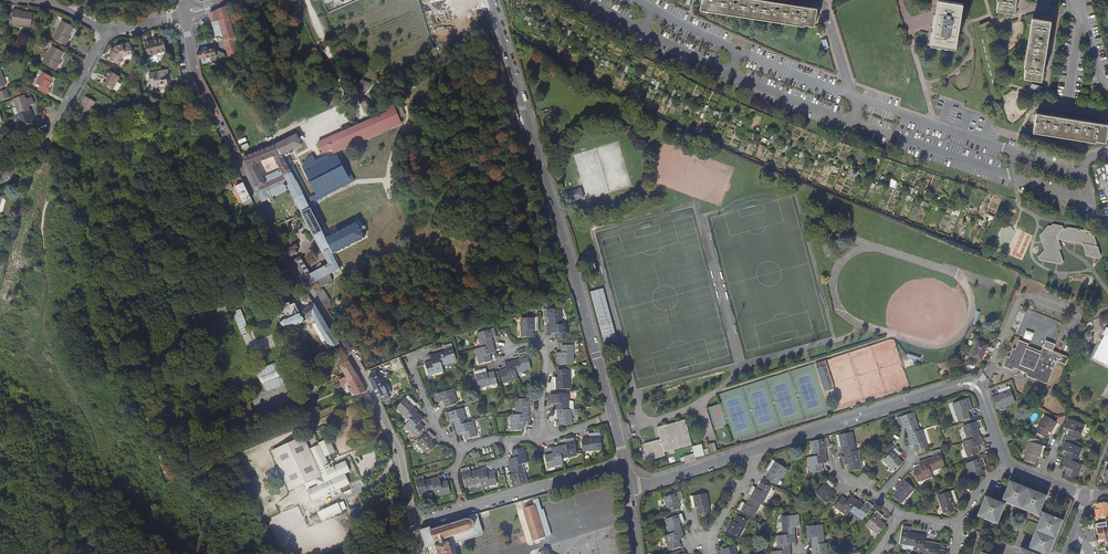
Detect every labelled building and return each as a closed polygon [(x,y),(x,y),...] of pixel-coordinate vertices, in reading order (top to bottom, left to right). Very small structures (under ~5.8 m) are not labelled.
[(701,7),(700,9),(813,27),(815,9),(798,7),(777,3),(756,0),(702,0),(701,7)] [(955,48),(958,29),(958,27),(959,20),(959,19),(962,4),(939,0),(937,0),(930,44),(955,48)] [(1014,13),(1016,0),(998,0),(997,10),(1014,13)] [(210,57),(212,64),(226,61),(226,59),(240,56),(227,6),(209,14),(212,23),(215,22),(216,26),(213,27),(216,36),(223,34),(229,56),(226,56),(225,54),(222,51),(219,50),(215,49),(214,49),(214,48),(198,52),(199,60),(210,57)] [(14,10),(13,25),(33,27),(34,15),(27,14),(28,13),(22,12),(23,11),(14,10)] [(1023,77),(1041,80),(1041,78),(1045,57),(1050,22),(1033,20),(1023,77)] [(63,22),(53,39),(66,46),(70,39),(69,38),(71,34),(70,33),(74,28),(63,22)] [(337,37),(332,39),(339,59),(344,58),(337,37)] [(145,43),(147,56),(155,55),(155,53),(165,51),(163,39),(157,40),(157,41),(154,42),(154,41),(145,43)] [(118,65),(123,57),(132,55),(130,46),(127,44),(116,47),(113,53),(112,52),(107,61),(112,63),(113,62),(118,65)] [(53,47),(43,64),(56,72),(60,65),(59,64),(61,60),(60,59),(64,53),(53,47)] [(167,80),(169,80),(167,70),(149,74),(151,86),(155,86),(156,91),(168,89),(168,87),(167,80)] [(107,76),(105,80),(102,85),(113,90),(120,78),(109,72),(107,76)] [(43,73),(37,84),(41,87),(39,91),(47,95),(49,91),(51,85),(50,85),(54,78),(43,73)] [(370,83),(354,79),(353,84),(354,89),(365,92),(368,89),(370,83)] [(0,92),(0,98),(1,101),(8,98),(5,90),(0,92)] [(18,129),(30,124),(29,121),(31,121),(26,107),(32,105),(29,98),(23,100),(22,96),(11,101),(17,115),(13,117),(18,129)] [(96,103),(86,97),(77,112),(87,118),(96,103)] [(395,105),(401,117),(406,115),(400,103),(395,105)] [(403,122),(401,117),(395,105),(395,104),(382,109),(384,114),(319,143),(324,153),(334,149),(335,153),(340,150),(403,122)] [(1049,117),(1037,115),(1035,131),(1034,133),(1083,140),(1104,144),(1105,143),(1107,127),(1049,117)] [(285,176),(282,177),(286,187),(288,186),(323,254),(324,254),(329,263),(312,272),(301,257),(294,262),(310,285),(327,311),(333,307),(321,288),(335,282),(331,274),(341,267),(334,253),(367,237),(358,220),(328,234),(311,202),(309,198),(286,154),(301,146),(296,137),(277,145),(245,158),(259,187),(280,179),(277,173),(264,179),(256,165),(275,157),(285,176)] [(326,157),(335,153),(334,149),(324,153),(325,156),(326,157)] [(326,157),(325,156),(321,157),(317,160),(313,154),(310,156),(306,161),(303,166),(316,193),(309,198),(311,202),(356,180),(340,150),(335,153),(326,157)] [(359,174),(362,182),(387,171),(384,164),(359,174)] [(280,179),(259,187),(257,188),(256,189),(262,201),(287,190),(286,187),(282,177),(280,179)] [(240,203),(248,199),(240,184),(232,188),(240,203)] [(581,189),(565,194),(568,203),(584,199),(581,189)] [(1044,250),(1038,257),(1038,261),(1042,261),(1044,262),(1056,264),(1058,264),(1061,265),(1063,262),(1059,250),(1061,248),(1059,242),(1058,240),(1075,243),(1076,244),(1082,244),(1086,256),(1098,259),(1100,256),(1097,247),(1095,247),(1096,245),(1093,235),(1090,234),(1089,232),(1087,232),(1080,230),(1078,232),(1077,230),(1068,227),(1065,230),(1063,229),(1062,226),(1053,225),(1051,227),(1048,226),(1045,230),(1043,231),(1040,236),(1041,241),(1042,243),(1044,250)] [(288,254),(291,257),(298,252),(295,248),(298,246),(296,244),(286,250),(288,254)] [(604,290),(592,293),(603,336),(615,332),(604,290)] [(333,350),(340,344),(338,340),(331,332),(309,295),(279,307),(283,316),(279,317),(285,332),(307,323),(314,319),(333,350)] [(233,311),(242,334),(250,331),(242,308),(233,311)] [(550,321),(550,326),(551,334),(558,334),(558,336),(557,336),(557,341),(569,341),(568,325),(562,326),(562,310),(544,311),(544,319),(551,319),(551,321),(550,321)] [(539,319),(522,319),(523,338),(534,338),(534,333),(533,333),(533,331),(539,331),(539,319)] [(496,353),(494,345),(493,341),(492,341),(491,339),(498,337),(496,329),(479,334),(483,348),(477,350),(481,365),(493,362),(491,357),(490,358),(490,355),(496,353)] [(1105,335),(1093,358),(1107,366),(1107,333),(1106,336),(1105,335)] [(1029,344),(1025,343),(1019,340),(1017,345),(1015,349),(1013,348),(1009,357),(1007,357),(1003,367),(1012,370),(1013,368),(1021,371),(1022,371),(1027,373),(1026,375),(1047,384),(1057,361),(1066,365),(1069,357),(1052,350),(1054,346),(1055,344),(1054,344),(1046,341),(1043,347),(1041,351),(1040,354),(1027,348),(1028,346),(1029,344)] [(970,358),(980,362),(986,347),(976,342),(970,358)] [(337,357),(345,352),(340,344),(333,350),(337,357)] [(444,353),(440,355),(432,357),(434,363),(432,364),(431,363),(427,365),(430,376),(445,372),(443,366),(458,361),(453,345),(445,347),(447,354),(445,354),(444,353)] [(573,346),(562,347),(562,351),(564,351),(564,354),(557,354),(557,366),(574,365),(573,346)] [(521,362),(519,362),(518,361),(506,365),(508,371),(506,372),(506,371),(501,372),(504,383),(519,379),(517,373),(532,370),(527,353),(519,355),(521,362)] [(913,360),(905,363),(906,368),(915,366),(913,360)] [(260,379),(263,377),(285,368),(282,361),(257,371),(260,379)] [(349,381),(358,377),(350,362),(342,367),(346,375),(346,376),(347,377),(349,381)] [(825,392),(834,389),(826,362),(817,365),(825,392)] [(403,380),(408,377),(402,364),(396,366),(403,380)] [(263,377),(265,382),(287,373),(285,368),(263,377)] [(489,376),(487,369),(476,372),(480,388),(498,383),(495,373),(491,374),(491,375),(489,376)] [(561,378),(554,378),(554,390),(571,390),(570,371),(559,371),(560,376),(561,376),(561,378)] [(291,372),(287,373),(265,382),(268,390),(294,381),(291,372)] [(369,378),(382,403),(388,400),(386,396),(388,395),(384,387),(383,387),(376,374),(370,376),(369,378)] [(312,394),(313,394),(341,380),(347,377),(346,376),(328,383),(326,379),(308,386),(312,394)] [(366,392),(358,377),(349,381),(347,377),(341,380),(343,386),(350,383),(357,396),(366,392)] [(410,390),(411,392),(414,391),(410,382),(406,384),(408,389),(409,389),(410,390)] [(997,398),(993,400),(996,410),(1014,404),(1008,388),(997,392),(1000,398),(998,399),(997,398)] [(446,401),(447,403),(446,403),(447,408),(459,405),(454,390),(437,395),(439,403),(446,401)] [(425,419),(419,414),(415,410),(415,411),(413,409),(418,405),(410,396),(398,408),(411,421),(407,426),(417,437),(426,428),(422,425),(421,426),(420,424),(425,419)] [(572,426),(572,410),(574,410),(574,404),(573,402),(569,403),(569,396),(551,396),(552,404),(559,404),(559,406),(558,406),(558,411),(554,411),(555,419),(562,419),(562,421),(560,421),(561,426),(572,426)] [(248,398),(241,401),(249,422),(256,419),(248,398)] [(530,423),(530,415),(529,410),(528,410),(528,408),(535,407),(535,399),(517,400),(518,415),(512,416),(513,431),(523,431),(525,431),(525,425),(523,425),(523,423),(530,423)] [(965,413),(972,411),(968,400),(952,405),(958,423),(969,420),(967,415),(966,415),(965,413)] [(474,422),(468,423),(464,409),(447,414),(449,422),(456,420),(457,422),(456,422),(457,427),(459,435),(466,433),(467,435),(466,435),(467,440),(478,437),(474,422)] [(921,431),(918,432),(913,415),(897,420),(900,431),(904,429),(907,429),(908,431),(906,431),(909,439),(906,440),(908,448),(914,446),(915,448),(914,448),(916,453),(926,449),(921,431)] [(1044,417),(1034,434),(1044,439),(1046,435),(1047,433),(1053,436),(1059,426),(1044,417)] [(664,452),(691,444),(691,441),(690,439),(688,431),(687,429),(687,427),(685,420),(658,427),(657,428),(660,439),(644,444),(646,451),(648,460),(666,455),(664,452)] [(981,446),(978,438),(977,434),(976,434),(976,432),(982,430),(979,422),(963,428),(968,442),(962,444),(967,458),(978,455),(976,450),(975,448),(981,446)] [(1066,438),(1077,443),(1083,428),(1067,422),(1063,430),(1070,432),(1069,434),(1068,434),(1066,438)] [(432,442),(436,437),(431,432),(419,444),(429,455),(438,446),(434,443),(433,444),(432,442)] [(602,434),(590,435),(590,441),(588,441),(588,440),(583,440),(583,451),(602,451),(602,434)] [(858,452),(855,452),(852,434),(836,437),(838,448),(844,447),(845,449),(844,450),(844,454),(845,457),(842,458),(843,466),(850,465),(850,467),(850,472),(861,470),(858,452)] [(317,480),(323,478),(319,469),(309,449),(303,438),(275,451),(295,491),(317,480)] [(325,457),(335,452),(329,438),(319,443),(319,444),(325,457)] [(565,447),(561,448),(552,449),(554,456),(551,457),(551,456),(547,457),(549,468),(564,464),(563,459),(578,456),(574,439),(566,440),(567,447),(565,448),(565,447)] [(823,449),(830,448),(828,440),(812,443),(814,458),(808,459),(811,474),(822,472),(821,467),(820,465),(827,464),(825,456),(824,451),(823,452),(823,449)] [(1066,456),(1064,460),(1061,467),(1068,470),(1067,472),(1066,471),(1064,476),(1075,480),(1080,466),(1075,464),(1080,450),(1064,443),(1061,451),(1068,454),(1067,456),(1066,456)] [(325,457),(319,444),(309,449),(319,469),(329,464),(328,463),(325,457)] [(1029,444),(1024,462),(1034,465),(1035,460),(1034,460),(1035,458),(1042,460),(1045,448),(1029,444)] [(528,483),(523,465),(529,463),(524,448),(513,452),(515,456),(516,456),(516,458),(510,460),(512,468),(513,473),(515,473),(515,475),(509,477),(512,488),(528,483)] [(897,459),(901,455),(895,449),(883,462),(895,472),(902,464),(899,460),(899,461),(897,459)] [(931,460),(926,462),(918,464),(920,471),(918,471),(918,470),(913,472),(917,483),(932,478),(931,477),(930,472),(944,468),(939,451),(931,454),(933,460),(931,461),(931,460)] [(686,464),(696,460),(694,453),(684,457),(686,464)] [(985,467),(982,459),(966,465),(971,479),(982,475),(980,471),(979,471),(978,469),(985,467)] [(327,483),(346,475),(351,473),(345,460),(333,466),(332,463),(329,464),(319,469),(323,478),(324,477),(327,483)] [(773,461),(766,471),(772,474),(771,476),(770,476),(767,480),(777,486),(787,470),(773,461)] [(467,487),(482,482),(483,488),(498,483),(495,473),(490,474),(490,475),(488,476),(486,469),(478,471),(474,473),(474,474),(472,474),(470,468),(462,470),(467,487)] [(350,484),(346,475),(327,483),(324,477),(323,478),(317,480),(320,485),(308,490),(313,502),(350,484)] [(440,478),(432,480),(428,481),(428,482),(426,483),(424,476),(416,478),(421,495),(435,491),(437,497),(452,493),(449,482),(444,483),(444,484),(442,484),(440,478)] [(828,490),(833,486),(828,481),(816,493),(827,504),(835,496),(831,492),(830,492),(828,490)] [(904,481),(895,490),(898,492),(896,494),(895,493),(892,496),(900,505),(914,490),(904,481)] [(771,489),(761,484),(759,488),(760,488),(759,490),(753,487),(749,494),(752,496),(751,499),(749,504),(748,506),(742,503),(738,510),(753,518),(761,505),(762,505),(771,489)] [(1044,498),(1009,484),(1002,501),(1037,515),(1044,498)] [(951,504),(957,503),(953,491),(937,497),(943,514),(954,511),(952,507),(951,507),(951,504)] [(678,503),(684,501),(681,493),(665,498),(670,513),(681,510),(679,505),(678,505),(678,503)] [(690,498),(692,509),(699,508),(700,510),(699,510),(700,515),(710,513),(707,495),(690,498)] [(542,510),(538,498),(533,500),(535,505),(531,507),(530,504),(527,505),(528,508),(524,509),(534,540),(552,535),(544,509),(542,510)] [(861,506),(857,503),(851,498),(846,503),(844,502),(845,501),(842,498),(835,507),(847,517),(851,512),(862,520),(873,507),(866,502),(862,507),(860,506),(861,506)] [(332,509),(335,516),(355,506),(352,499),(332,509)] [(1002,506),(985,499),(978,517),(995,523),(1002,506)] [(1094,511),(1096,518),(1107,516),(1105,504),(1095,506),(1096,511),(1094,511)] [(879,522),(883,517),(876,512),(866,525),(878,535),(885,526),(881,523),(880,524),(879,522)] [(451,545),(482,535),(484,532),(478,514),(470,516),(471,519),(467,519),(467,518),(467,519),(464,520),(463,520),(463,521),(460,522),(459,521),(459,522),(456,523),(455,522),(455,523),(452,524),(451,524),(451,525),(448,526),(448,525),(447,525),(447,526),(444,527),(443,526),(443,527),(440,528),(439,528),(439,529),(436,530),(436,529),(435,529),(435,530),(433,531),(433,530),(432,530),(431,527),(421,530),(426,548),(435,545),(438,553),(454,553),(451,545)] [(685,539),(682,531),(680,527),(679,525),(685,523),(682,515),(666,520),(671,535),(666,537),(670,551),(681,548),(680,543),(679,544),(678,541),(685,539)] [(748,521),(738,516),(735,520),(736,521),(735,523),(732,522),(727,532),(739,539),(748,521)] [(795,535),(794,530),(793,530),(793,528),(800,528),(799,516),(782,517),(784,536),(777,537),(778,552),(773,552),(773,553),(790,553),(790,551),(789,546),(788,544),(795,543),(795,535)] [(1052,520),(1043,516),(1039,525),(1034,538),(1027,553),(1021,551),(1020,553),(1047,553),(1060,522),(1055,521),(1056,520),(1053,519),(1052,520)] [(1105,540),(1107,539),(1107,532),(1103,533),(1102,528),(1106,527),(1105,523),(1096,524),(1099,541),(1105,540)] [(822,526),(805,527),(806,539),(814,538),(814,541),(813,541),(813,545),(813,549),(809,549),(810,553),(827,553),(826,544),(823,544),(822,526)] [(931,544),(926,544),(926,545),(923,544),(925,537),(917,536),(912,535),(912,536),(910,535),(911,529),(903,527),(900,544),(915,547),(914,553),(919,553),(945,553),(940,552),(940,553),(937,553),(939,546),(931,544)]
